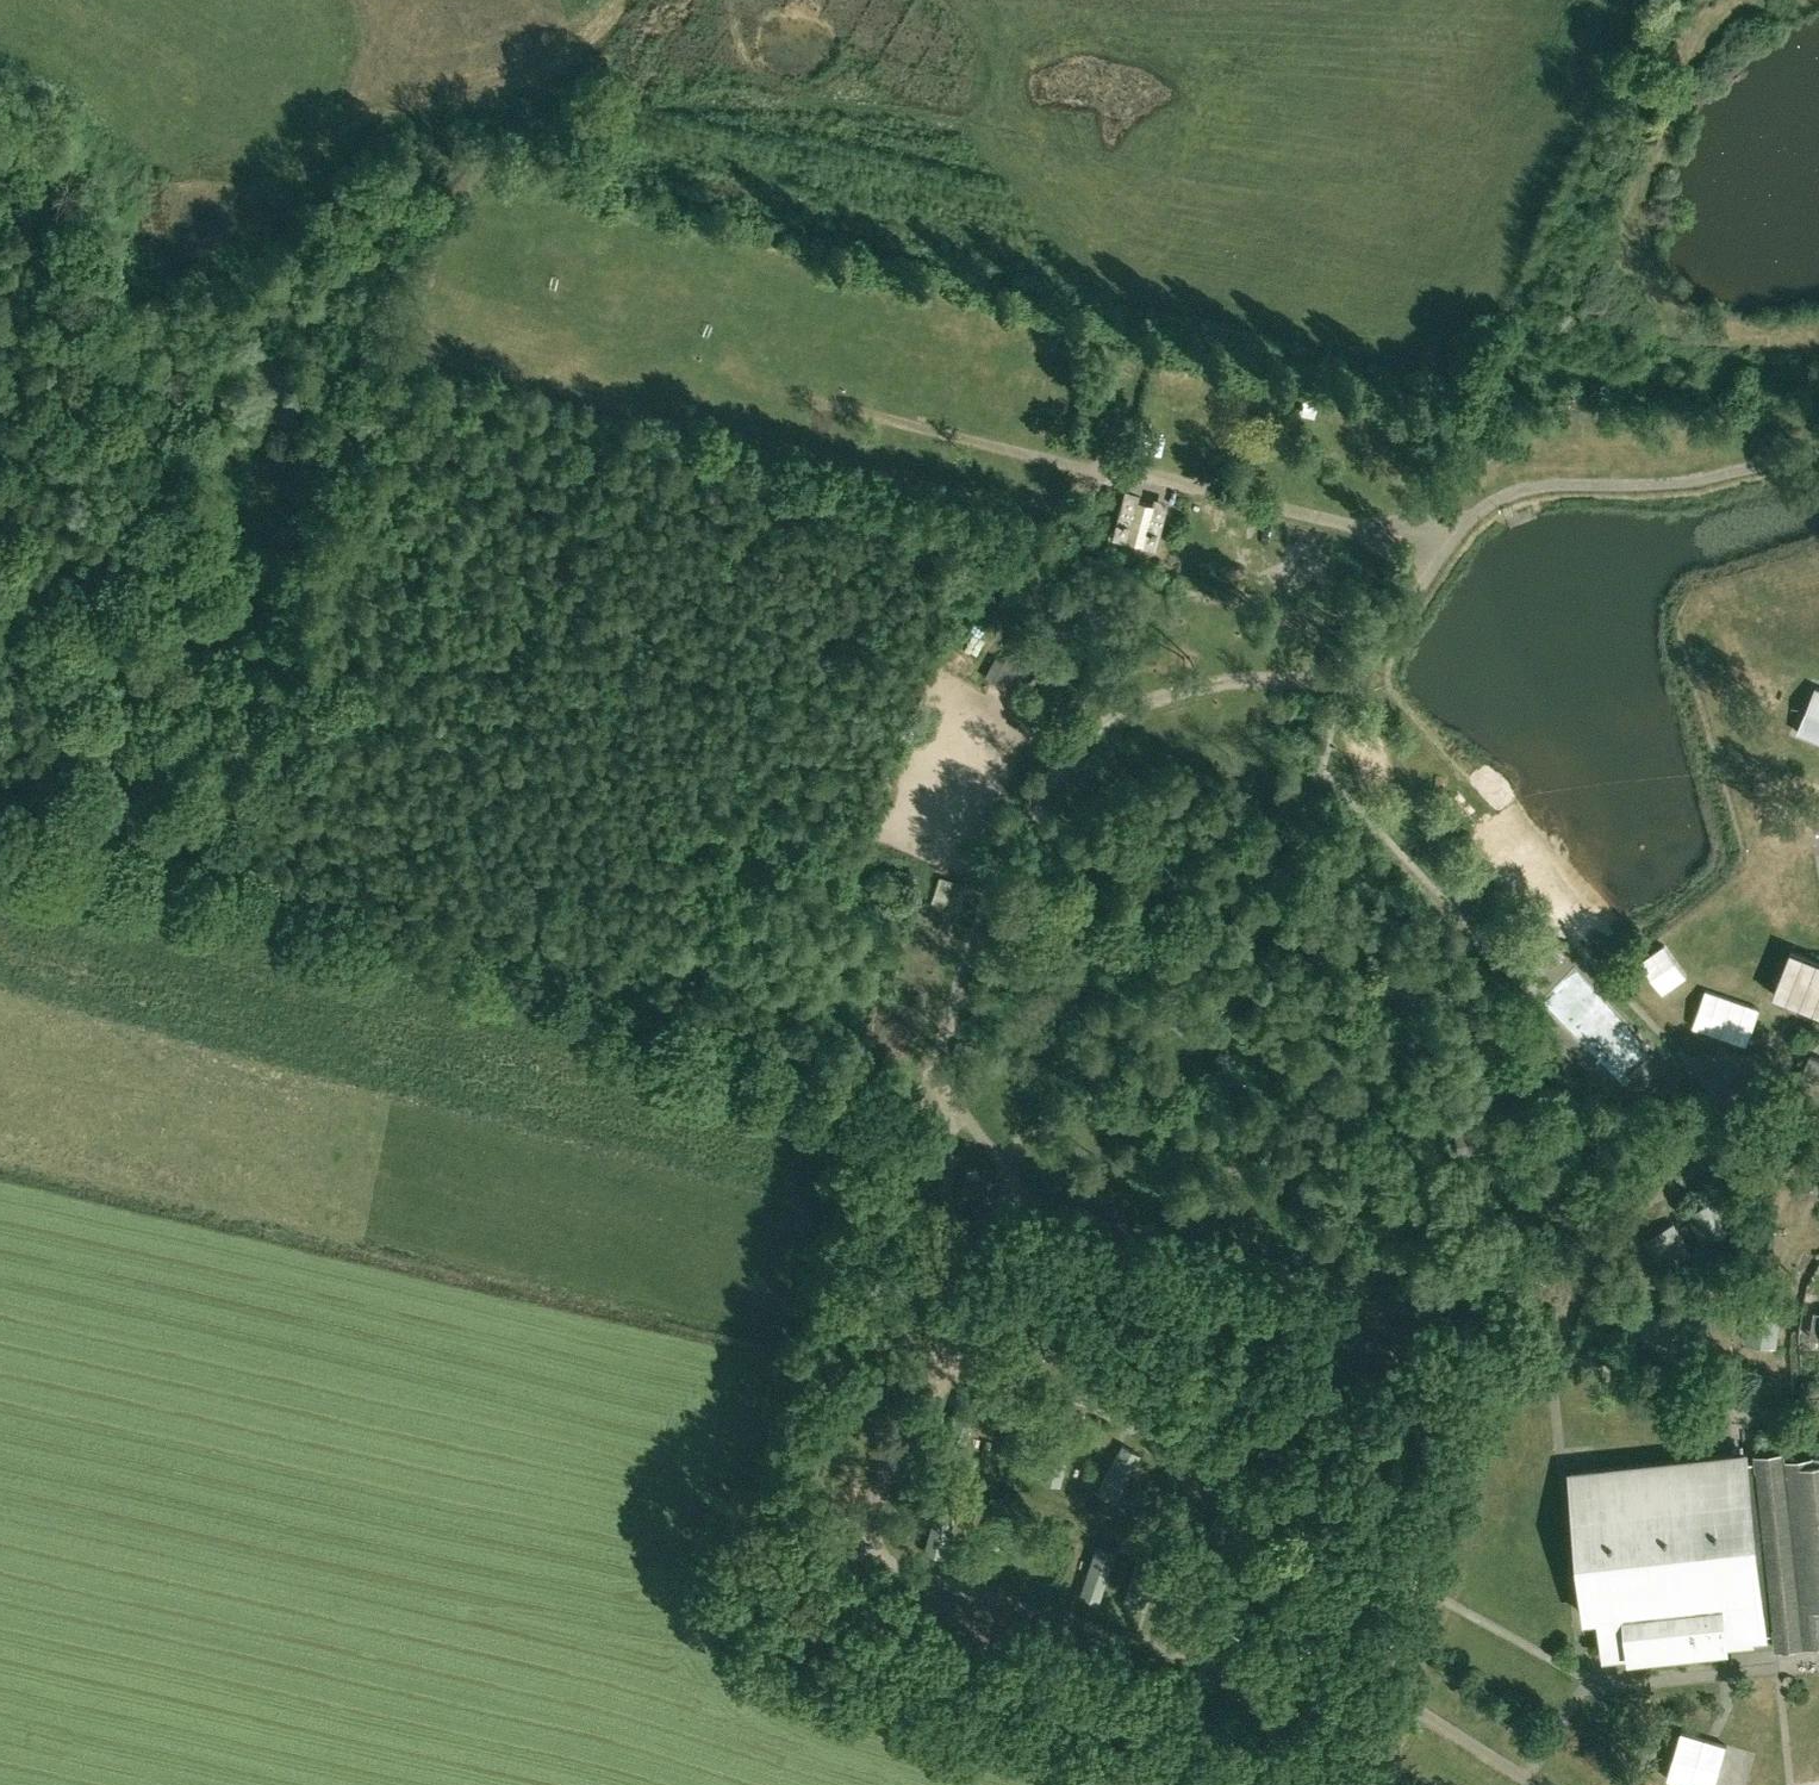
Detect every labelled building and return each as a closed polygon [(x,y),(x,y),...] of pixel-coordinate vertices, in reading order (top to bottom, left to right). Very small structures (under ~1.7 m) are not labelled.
[(1137,492),(1122,488),(1109,537),(1124,540),(1137,492)] [(1151,495),(1138,544),(1153,548),(1166,499),(1151,495)] [(1816,685),(1797,731),(1818,740),(1818,686),(1816,685)] [(1773,994),(1818,1011),(1818,958),(1791,947),(1773,994)] [(1675,948),(1653,963),(1676,996),(1698,980),(1675,948)] [(1704,1028),(1757,1049),(1771,1014),(1719,993),(1704,1028)] [(1810,1054),(1791,1099),(1818,1111),(1818,1057),(1810,1054)] [(993,1195),(984,1170),(963,1178),(971,1203),(993,1195)] [(1756,1459),(1747,1460),(1765,1632),(1774,1631),(1776,1646),(1818,1642),(1818,1453),(1785,1456),(1784,1448),(1756,1450),(1756,1459)] [(1746,1451),(1571,1469),(1586,1614),(1599,1613),(1603,1652),(1629,1650),(1629,1657),(1727,1647),(1726,1640),(1765,1636),(1765,1632),(1747,1460),(1746,1451)] [(1671,1730),(1658,1777),(1687,1784),(1754,1784),(1762,1754),(1671,1730)]
